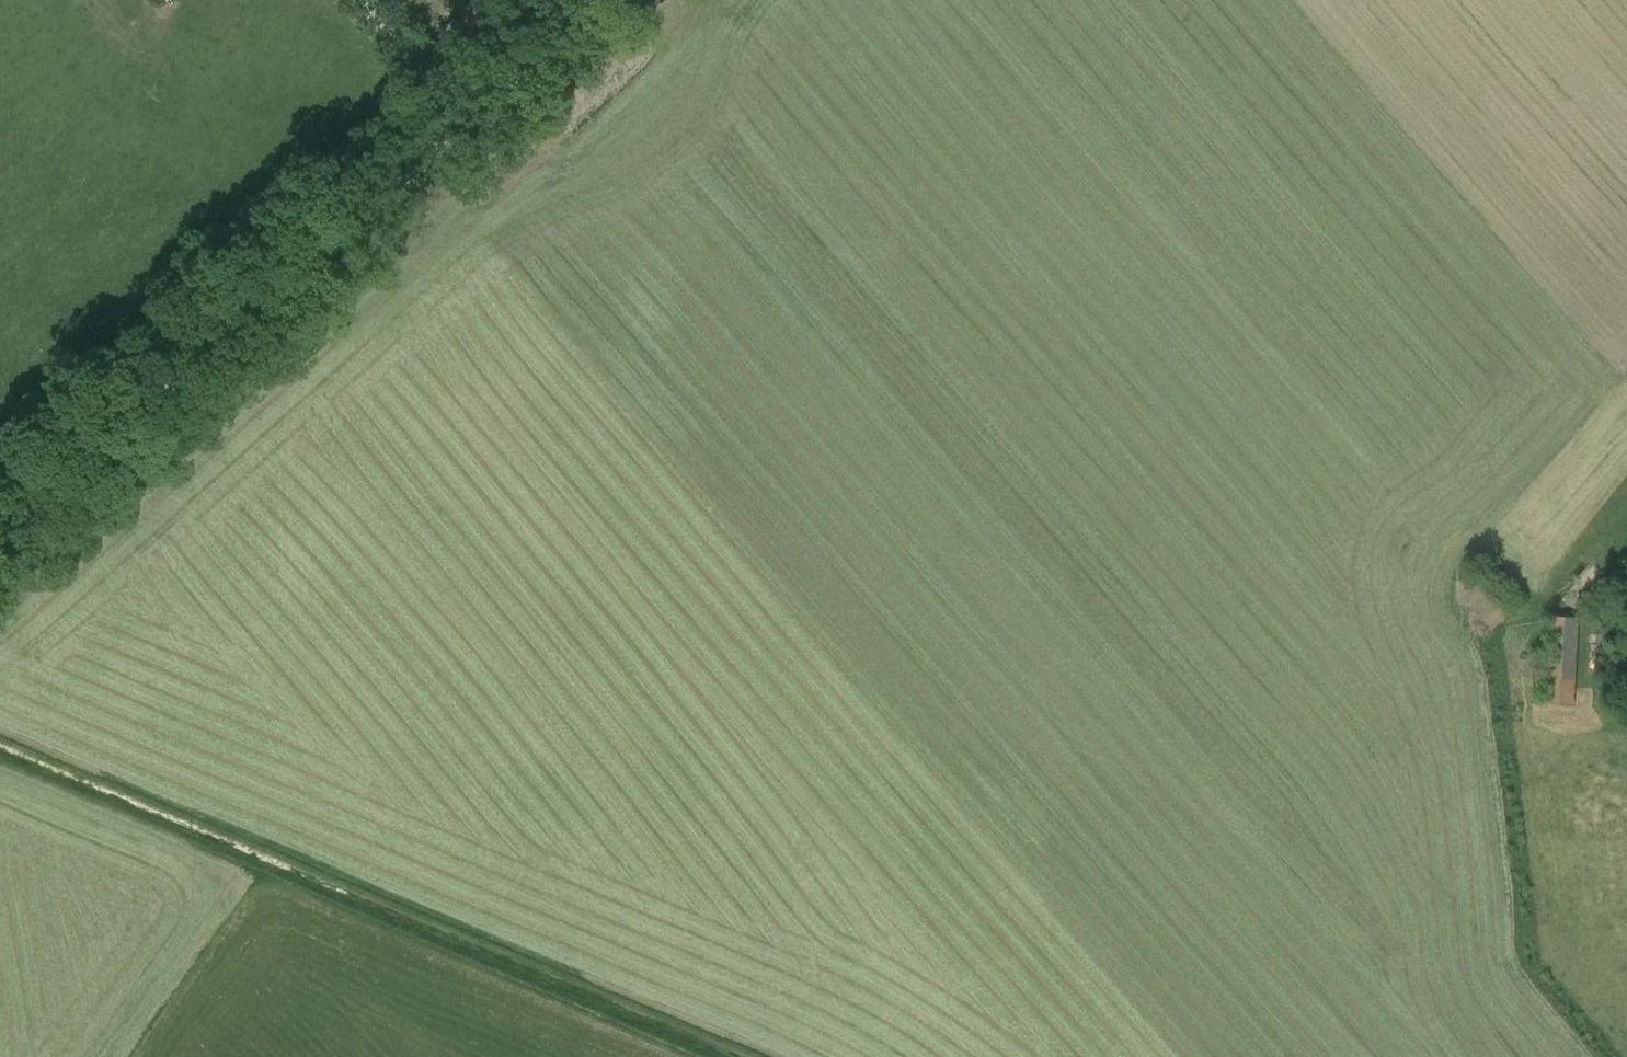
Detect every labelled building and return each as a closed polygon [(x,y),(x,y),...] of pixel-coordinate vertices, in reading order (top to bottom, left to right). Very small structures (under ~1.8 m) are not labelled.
[(1575,705),(1579,616),(1552,615),(1548,704),(1575,705)]
